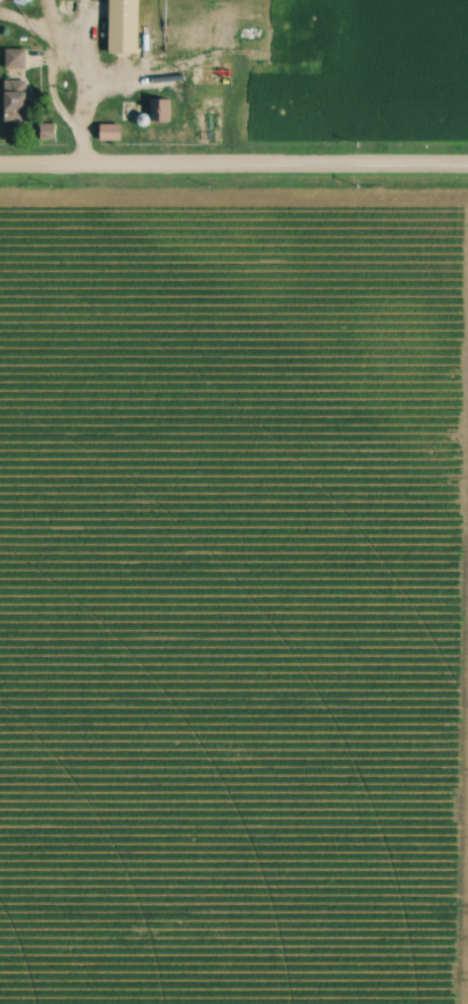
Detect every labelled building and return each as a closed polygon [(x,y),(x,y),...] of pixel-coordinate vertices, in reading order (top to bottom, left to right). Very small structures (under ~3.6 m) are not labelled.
[(111,53),(142,53),(143,0),(111,0),(111,53)] [(29,49),(7,49),(7,68),(29,68),(29,49)] [(7,90),(7,123),(32,123),(32,90),(7,90)] [(42,138),(57,138),(57,125),(42,125),(42,138)]
